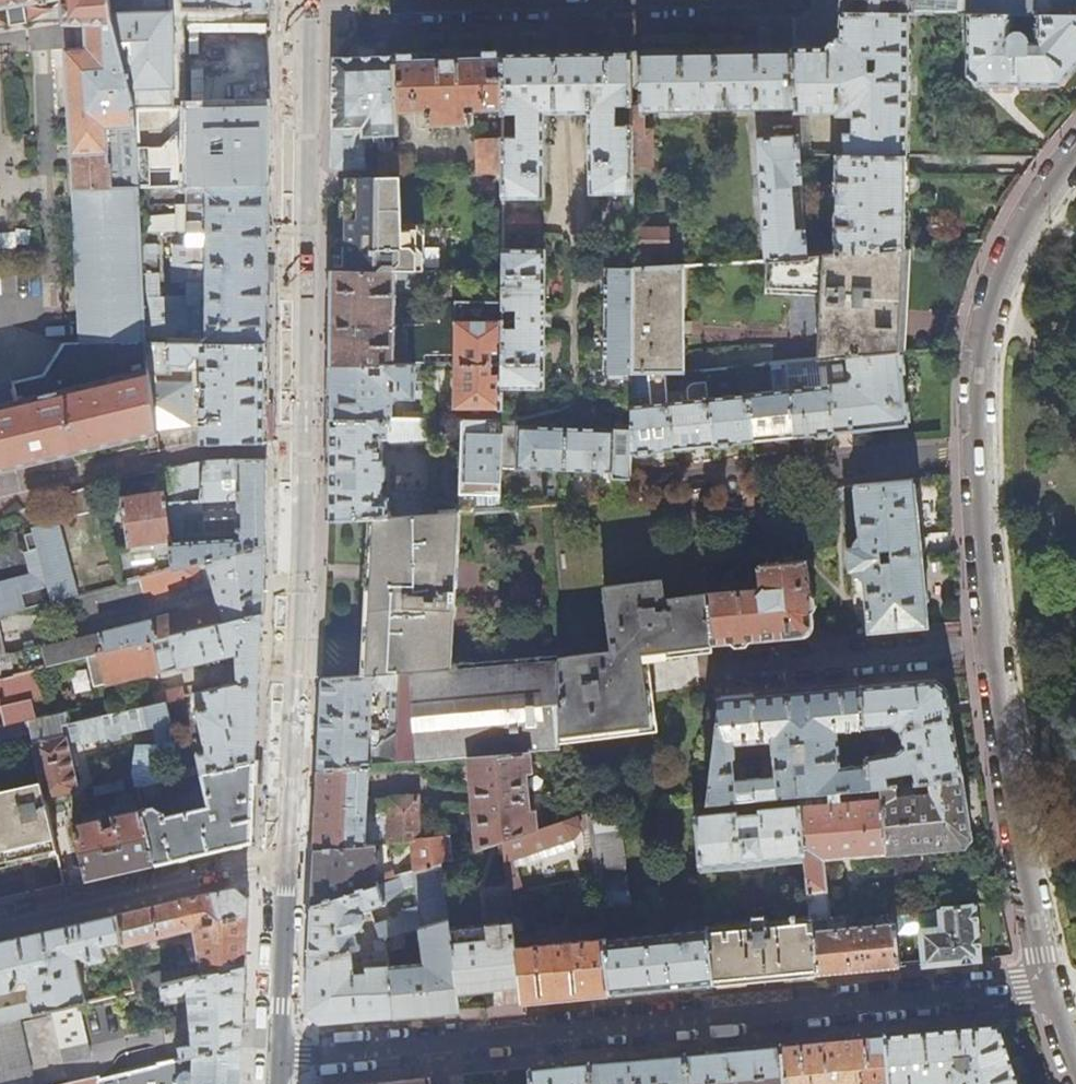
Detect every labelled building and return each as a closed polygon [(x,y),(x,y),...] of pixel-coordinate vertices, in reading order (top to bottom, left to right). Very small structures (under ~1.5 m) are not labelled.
[(66,20),(86,20),(87,34),(88,47),(66,48),(81,342),(61,343),(56,345),(52,349),(50,353),(49,358),(52,370),(57,388),(0,403),(0,471),(157,432),(156,427),(147,369),(146,341),(143,270),(141,231),(140,212),(139,186),(138,171),(136,121),(135,108),(135,106),(113,19),(111,0),(65,0),(66,20)] [(113,19),(135,106),(135,108),(149,107),(175,106),(175,87),(176,87),(174,10),(173,10),(173,0),(111,0),(113,19)] [(186,9),(271,10),(271,0),(186,0),(186,9)] [(843,13),(907,13),(908,0),(845,0),(843,13)] [(918,14),(969,14),(1011,14),(1020,15),(1032,15),(1037,15),(1075,15),(1075,0),(919,0),(918,14)] [(907,155),(909,13),(907,13),(843,13),(841,37),(829,48),(792,48),(797,108),(797,112),(838,113),(837,116),(853,116),(852,133),(844,133),(843,155),(907,155)] [(1037,15),(1037,41),(1030,41),(1024,33),(1018,30),(1010,30),(1011,14),(969,14),(968,75),(978,83),(1060,84),(1075,65),(1075,15),(1037,15)] [(644,111),(797,108),(792,48),(693,50),(641,52),(641,98),(641,106),(633,106),(633,126),(633,166),(652,166),(652,137),(643,137),(644,111)] [(633,194),(633,166),(633,126),(617,126),(617,106),(633,106),(633,98),(633,52),(555,53),(504,55),(504,112),(504,115),(519,115),(519,139),(504,139),(504,142),(504,175),(504,199),(546,199),(545,115),(589,114),(592,194),(633,194)] [(429,126),(476,125),(476,112),(504,112),(504,55),(461,56),(381,58),(336,59),(335,117),(334,170),(367,169),(366,138),(401,137),(400,114),(429,113),(429,126)] [(270,104),(243,105),(243,111),(231,123),(230,169),(138,171),(139,186),(196,185),(269,184),(269,177),(270,104)] [(149,118),(149,107),(135,108),(136,121),(147,120),(149,118)] [(765,260),(767,260),(807,256),(808,255),(807,241),(806,230),(795,230),(792,183),(802,183),(799,135),(757,139),(765,260)] [(480,176),(504,175),(504,142),(480,141),(480,176)] [(903,248),(907,155),(843,155),(837,155),(836,195),(839,195),(839,205),(833,204),(833,211),(835,211),(835,242),(807,241),(808,255),(903,248)] [(402,178),(348,179),(347,235),(333,249),(333,272),(398,273),(422,273),(424,231),(401,231),(402,178)] [(269,235),(269,184),(196,185),(196,202),(180,202),(180,212),(140,212),(141,231),(187,230),(188,243),(173,243),(173,282),(187,282),(187,294),(161,294),(160,270),(143,270),(146,341),(188,341),(188,304),(203,303),(203,297),(207,297),(207,316),(196,316),(196,323),(207,324),(206,341),(268,342),(268,290),(269,235)] [(641,198),(633,198),(633,208),(641,208),(641,198)] [(539,216),(510,216),(510,234),(539,234),(539,216)] [(669,230),(634,230),(634,258),(634,270),(652,269),(653,252),(668,252),(669,230)] [(0,234),(0,250),(16,249),(16,233),(0,234)] [(901,353),(903,248),(808,255),(807,256),(767,260),(766,294),(821,296),(818,361),(828,360),(901,353)] [(546,251),(505,251),(504,311),(518,311),(518,329),(504,329),(504,367),(504,390),(546,390),(546,251)] [(634,375),(634,374),(634,270),(634,258),(608,258),(608,375),(611,375),(611,380),(626,380),(626,375),(634,375)] [(684,266),(652,269),(634,270),(634,374),(649,374),(667,374),(681,374),(684,374),(684,266)] [(397,292),(398,273),(333,272),(332,321),(332,364),(396,365),(397,292)] [(423,273),(422,273),(398,273),(397,292),(423,292),(423,273)] [(455,366),(504,367),(504,329),(504,322),(456,322),(455,366)] [(434,328),(406,327),(405,356),(433,357),(434,328)] [(267,397),(268,342),(206,341),(188,341),(146,341),(147,369),(156,427),(190,424),(191,382),(157,385),(155,370),(169,370),(170,363),(187,363),(187,369),(191,369),(191,367),(192,364),(197,357),(197,354),(202,354),(202,367),(201,443),(232,441),(267,442),(267,397)] [(828,360),(831,385),(837,433),(894,427),(909,426),(901,353),(828,360)] [(191,367),(202,367),(202,354),(197,354),(197,357),(192,364),(191,367)] [(417,365),(396,365),(332,364),(331,401),(331,419),(393,420),(393,406),(399,399),(416,399),(417,365)] [(755,386),(749,387),(755,443),(776,440),(796,438),(789,382),(787,364),(773,365),(776,391),(756,393),(755,386)] [(428,366),(417,365),(416,399),(428,399),(428,366)] [(503,411),(504,390),(504,367),(455,366),(455,410),(503,411)] [(57,388),(52,370),(0,383),(0,403),(57,388)] [(669,395),(667,374),(649,374),(653,404),(633,406),(632,431),(632,456),(654,454),(675,452),(669,395)] [(794,382),(789,382),(796,438),(816,436),(837,433),(831,385),(795,389),(794,382)] [(689,393),(669,395),(675,452),(697,449),(715,447),(710,398),(708,383),(697,383),(694,385),(690,388),(689,393)] [(744,394),(710,398),(715,447),(734,445),(755,443),(749,387),(743,387),(744,394)] [(435,420),(393,420),(331,419),(331,477),(330,520),(377,517),(434,513),(434,493),(395,493),(389,496),(388,498),(384,498),(383,497),(383,484),(386,479),(387,479),(387,469),(383,464),(384,440),(390,440),(394,445),(434,446),(435,420)] [(503,421),(464,421),(462,494),(478,494),(478,499),(462,499),(461,512),(501,509),(503,421)] [(519,427),(518,469),(613,473),(613,480),(631,481),(632,456),(632,431),(519,427)] [(266,535),(267,458),(236,457),(204,459),(161,468),(164,488),(175,567),(196,562),(207,559),(266,543),(266,535)] [(914,480),(855,486),(860,535),(857,538),(855,542),(854,547),(847,547),(850,572),(856,572),(858,576),(861,578),(865,579),(870,630),(929,624),(927,603),(927,595),(922,550),(917,506),(916,502),(914,480)] [(68,492),(74,515),(104,508),(98,485),(68,492)] [(843,487),(828,488),(829,502),(844,500),(843,487)] [(127,580),(175,567),(164,488),(122,494),(128,545),(156,541),(157,549),(121,554),(127,580)] [(373,600),(369,674),(401,671),(446,668),(449,604),(456,604),(457,588),(450,587),(454,512),(434,513),(377,517),(373,600)] [(78,594),(58,520),(35,526),(36,531),(26,534),(34,562),(31,563),(34,574),(0,583),(0,615),(74,595),(78,594)] [(265,564),(266,543),(207,559),(218,602),(177,612),(176,608),(153,614),(153,618),(101,631),(101,635),(48,648),(51,663),(86,655),(262,613),(265,564)] [(714,584),(708,585),(709,594),(713,646),(803,637),(809,635),(812,633),(804,559),(759,563),(762,587),(757,593),(753,590),(715,593),(714,584)] [(201,580),(196,562),(175,567),(127,580),(98,589),(102,607),(201,580)] [(713,647),(713,646),(709,594),(666,597),(665,579),(608,584),(613,650),(561,655),(561,658),(560,734),(650,724),(644,653),(713,647)] [(79,613),(102,607),(98,589),(78,594),(74,595),(79,613)] [(261,635),(262,613),(86,655),(94,685),(105,683),(106,685),(237,652),(238,680),(192,691),(196,706),(197,706),(206,748),(198,750),(201,764),(183,767),(185,774),(202,770),(255,758),(258,709),(261,635)] [(560,750),(560,734),(561,658),(446,668),(401,671),(397,763),(472,757),(530,752),(560,750)] [(0,675),(0,738),(3,737),(1,725),(14,722),(35,717),(31,699),(41,696),(34,667),(0,675)] [(320,733),(319,756),(318,769),(395,763),(397,763),(401,671),(369,674),(323,679),(320,733)] [(77,700),(93,693),(85,673),(69,679),(77,700)] [(934,679),(861,686),(864,727),(891,725),(900,733),(901,748),(896,753),(866,755),(867,762),(869,787),(870,786),(887,784),(886,775),(904,771),(912,770),(913,782),(928,780),(962,776),(945,687),(934,679)] [(153,691),(156,703),(167,700),(184,697),(182,684),(153,691)] [(840,764),(837,729),(864,727),(861,686),(721,700),(707,803),(797,794),(808,793),(828,791),(839,790),(869,787),(867,762),(840,764)] [(187,707),(184,697),(167,700),(170,711),(187,707)] [(82,738),(171,718),(170,711),(167,700),(156,703),(78,720),(82,738)] [(14,722),(17,734),(31,731),(43,781),(47,800),(56,798),(55,792),(78,787),(63,724),(70,722),(67,709),(35,717),(14,722)] [(479,848),(504,841),(535,830),(534,809),(528,810),(527,773),(531,773),(530,752),(472,757),(479,848)] [(253,800),(255,758),(202,770),(207,790),(201,791),(197,797),(199,806),(165,814),(164,809),(154,803),(153,793),(161,791),(164,786),(163,779),(138,785),(143,806),(155,862),(252,839),(253,800)] [(163,779),(185,774),(183,767),(181,760),(112,776),(115,791),(138,785),(163,779)] [(395,771),(395,763),(318,769),(316,815),(314,851),(374,844),(410,840),(415,840),(418,796),(390,798),(389,818),(368,816),(368,799),(369,773),(395,771)] [(972,837),(962,776),(928,780),(929,791),(894,796),(894,790),(900,789),(900,783),(887,784),(870,786),(871,799),(841,802),(839,790),(828,791),(829,803),(809,805),(808,793),(797,794),(799,806),(805,859),(811,916),(818,974),(862,970),(900,966),(897,934),(895,911),(895,910),(873,912),(874,924),(822,929),(821,919),(831,918),(828,889),(827,889),(825,867),(821,858),(887,851),(887,853),(965,847),(972,837)] [(47,800),(43,781),(0,791),(0,859),(16,855),(37,850),(58,845),(47,800)] [(390,798),(368,799),(368,816),(389,818),(390,798)] [(121,870),(155,862),(143,806),(115,813),(114,810),(107,811),(110,824),(106,825),(103,815),(75,822),(88,877),(121,870)] [(748,865),(805,859),(799,806),(760,810),(761,813),(746,814),(745,810),(740,810),(740,815),(735,816),(735,812),(695,816),(707,929),(713,984),(763,980),(818,974),(811,916),(797,918),(796,914),(792,915),(792,918),(782,919),(780,892),(779,889),(777,886),(774,885),(751,887),(748,865)] [(618,812),(590,815),(591,829),(600,910),(628,906),(624,868),(624,861),(618,812)] [(504,841),(510,888),(520,887),(519,873),(514,860),(574,840),(581,830),(591,829),(590,815),(579,816),(535,830),(504,841)] [(450,836),(415,840),(410,840),(414,865),(415,872),(441,863),(451,860),(450,836)] [(377,884),(374,844),(314,851),(313,882),(312,906),(377,884)] [(448,920),(441,863),(415,872),(401,876),(405,889),(412,886),(415,885),(420,915),(422,928),(448,920)] [(396,870),(398,877),(401,876),(415,872),(414,865),(396,870)] [(385,903),(405,889),(401,876),(398,877),(379,884),(385,903)] [(379,884),(377,884),(312,906),(310,940),(307,1011),(319,1023),(354,1019),(395,1016),(388,966),(386,952),(371,953),(373,968),(365,969),(365,975),(353,976),(353,969),(357,969),(354,949),(359,947),(356,935),(361,934),(360,930),(362,925),(363,921),(362,916),(360,912),(385,904),(385,903),(379,884)] [(194,927),(202,973),(245,964),(246,933),(248,896),(235,885),(145,893),(117,912),(123,940),(123,943),(194,927)] [(489,982),(521,978),(517,947),(515,931),(513,914),(511,896),(488,899),(491,926),(449,930),(456,986),(489,982)] [(943,929),(922,931),(925,964),(939,962),(979,958),(976,932),(974,904),(941,907),(943,929)] [(903,911),(895,911),(897,934),(905,934),(903,911)] [(123,940),(117,912),(0,939),(0,992),(14,989),(18,980),(27,978),(32,1000),(0,1008),(0,1022),(20,1017),(85,1002),(75,956),(82,954),(83,957),(91,961),(104,958),(102,945),(123,940)] [(521,913),(513,914),(515,931),(523,930),(521,913)] [(380,941),(419,929),(422,928),(420,915),(405,915),(375,925),(380,941)] [(449,930),(448,920),(422,928),(419,929),(423,963),(404,965),(404,959),(398,960),(398,966),(388,966),(395,1016),(427,1012),(459,1010),(456,986),(449,930)] [(665,989),(713,984),(707,929),(604,940),(610,994),(665,989)] [(566,999),(610,994),(604,940),(604,938),(571,942),(570,938),(551,940),(551,944),(517,947),(521,978),(524,1003),(566,999)] [(181,1045),(183,1057),(241,1044),(243,1002),(245,964),(202,973),(189,976),(162,983),(169,1020),(183,1017),(183,1009),(191,1008),(194,1041),(181,1045)] [(133,990),(162,983),(189,976),(186,965),(130,978),(133,990)] [(20,1017),(0,1022),(0,1081),(33,1074),(20,1017)] [(885,1034),(890,1083),(1020,1083),(1014,1066),(1000,1022),(923,1030),(885,1034)] [(781,1044),(784,1083),(890,1083),(885,1034),(844,1038),(781,1044)] [(61,1046),(64,1062),(92,1056),(88,1040),(61,1046)] [(240,1067),(241,1044),(183,1057),(67,1083),(239,1083),(240,1067)] [(685,1053),(688,1083),(784,1083),(781,1044),(732,1049),(685,1053)] [(590,1062),(593,1083),(688,1083),(685,1053),(638,1058),(590,1062)] [(532,1083),(593,1083),(590,1062),(556,1066),(531,1068),(532,1083)]
